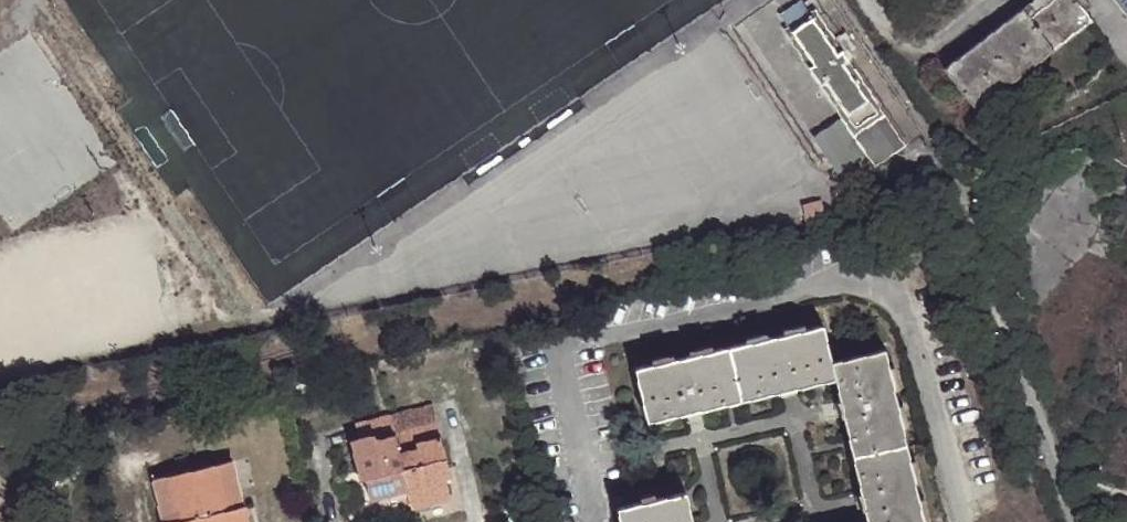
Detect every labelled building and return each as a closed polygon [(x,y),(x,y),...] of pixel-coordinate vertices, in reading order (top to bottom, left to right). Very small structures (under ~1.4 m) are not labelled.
[(1054,50),(1092,21),(1084,11),(1076,0),(1033,0),(1022,8),(1054,50)] [(1126,12),(1126,0),(1118,0),(1126,12)] [(852,119),(874,104),(809,7),(786,22),(844,111),(852,119)] [(975,109),(1054,50),(1022,8),(944,67),(975,109)] [(880,113),(874,104),(852,119),(857,129),(880,113)] [(857,129),(852,119),(844,111),(833,118),(851,145),(862,137),(857,129)] [(896,136),(880,113),(857,129),(862,137),(873,150),(896,136)] [(851,145),(833,118),(813,130),(832,158),(851,145)] [(834,378),(831,360),(822,325),(730,346),(635,367),(647,420),(743,398),(834,378)] [(831,360),(834,378),(851,452),(867,521),(923,521),(904,440),(885,349),(831,360)] [(1099,438),(1126,450),(1126,377),(1099,438)] [(371,484),(397,477),(381,410),(376,392),(349,399),(352,414),(346,417),(355,454),(363,453),(364,460),(371,484)] [(381,410),(397,477),(401,495),(437,485),(428,445),(426,437),(433,435),(422,398),(381,410)] [(426,437),(428,445),(434,443),(433,435),(426,437)] [(356,462),(364,460),(363,453),(355,454),(356,462)] [(191,463),(206,521),(251,521),(245,498),(242,499),(230,455),(191,463)] [(191,463),(151,474),(163,517),(160,519),(161,521),(206,521),(191,463)] [(618,507),(621,519),(621,521),(692,521),(685,492),(634,504),(618,507)]
